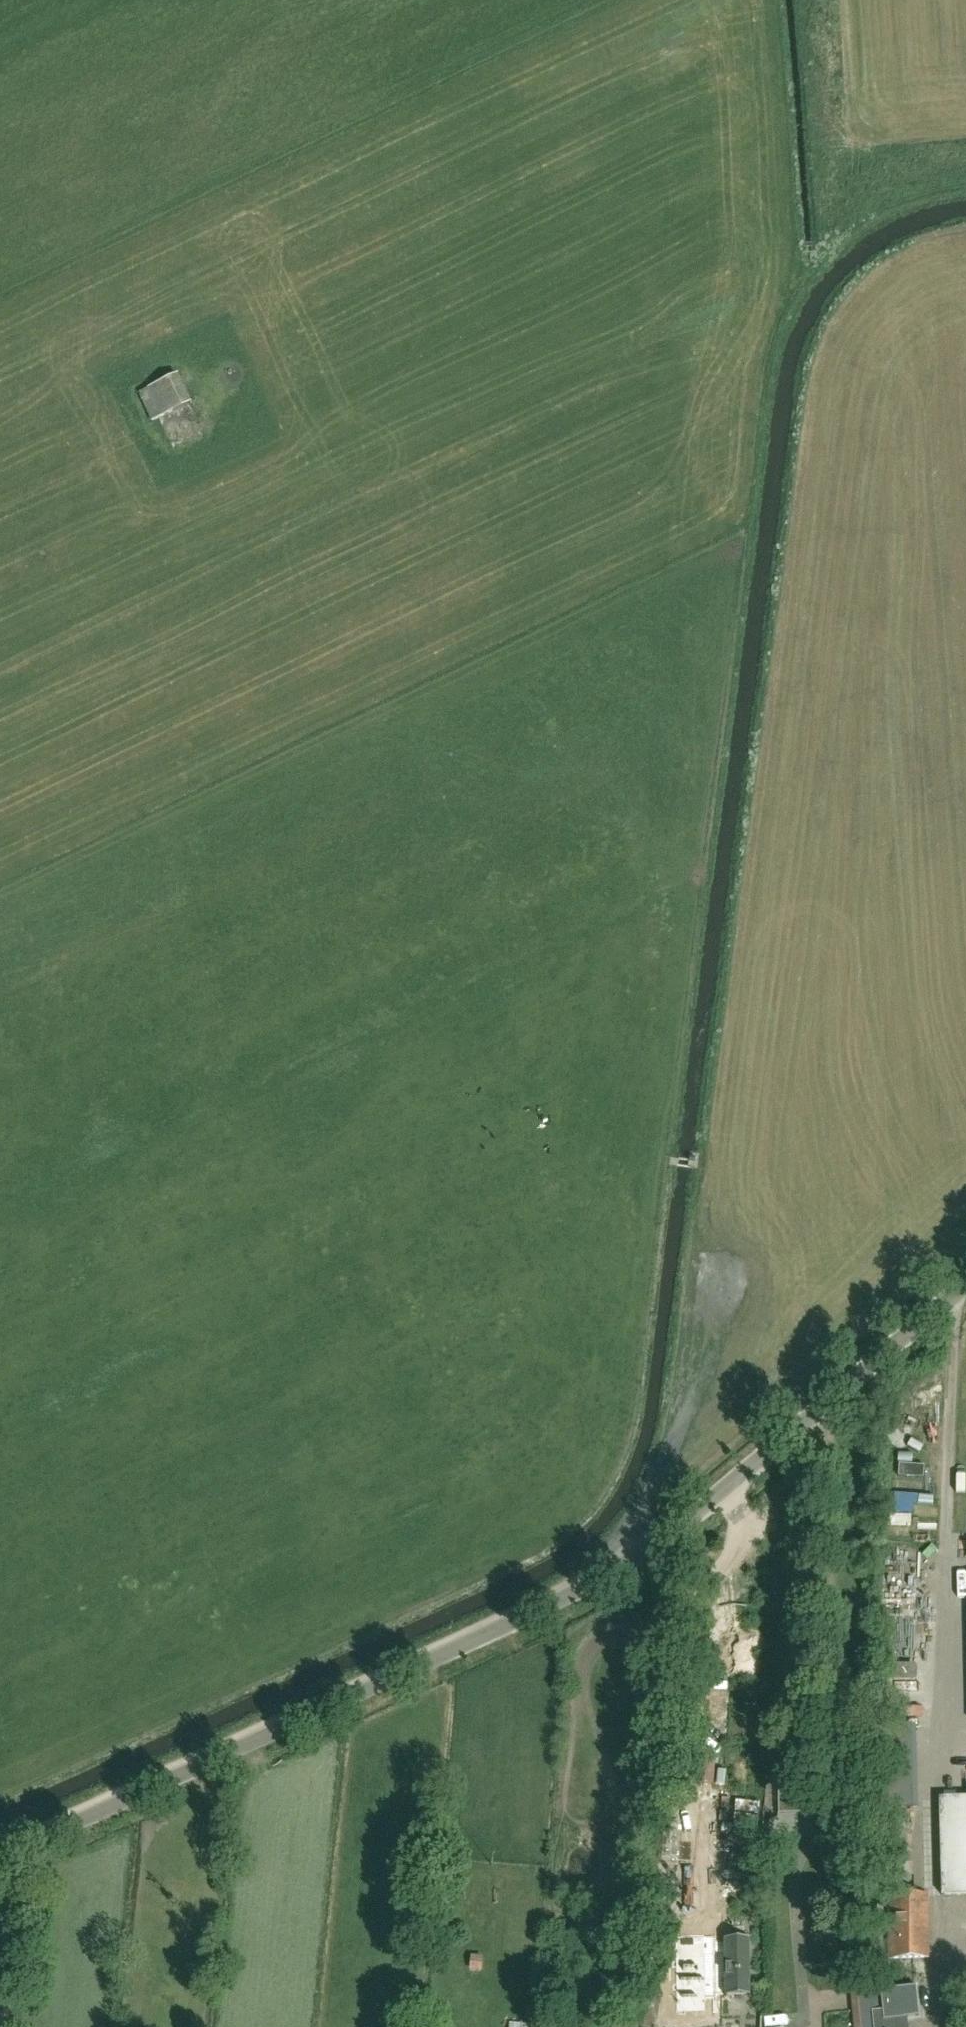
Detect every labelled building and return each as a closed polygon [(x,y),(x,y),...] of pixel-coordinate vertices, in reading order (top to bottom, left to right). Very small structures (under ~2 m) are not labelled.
[(178,376),(139,393),(152,422),(191,404),(178,376)] [(942,1410),(942,1397),(916,1397),(916,1410),(942,1410)] [(945,1442),(943,1410),(917,1412),(920,1444),(945,1442)] [(915,1436),(914,1412),(888,1412),(889,1437),(915,1436)] [(899,1589),(899,1609),(915,1609),(915,1589),(899,1589)] [(929,1612),(929,1628),(943,1628),(944,1613),(929,1612)] [(893,1641),(892,1648),(915,1649),(916,1641),(893,1641)] [(902,1721),(928,1719),(927,1705),(901,1706),(902,1721)] [(879,1810),(883,1810),(884,1846),(906,1846),(905,1809),(918,1809),(916,1726),(877,1727),(879,1810)] [(797,1782),(776,1782),(776,1819),(797,1819),(797,1782)] [(938,1799),(941,1895),(965,1894),(965,1798),(938,1799)] [(914,1895),(891,1895),(889,1895),(889,1902),(889,1941),(889,1959),(928,1958),(928,1895),(914,1895)] [(726,1939),(726,1945),(675,1945),(676,2012),(716,2012),(716,1992),(726,1992),(726,1997),(750,1996),(750,1938),(726,1939)] [(872,2012),(873,2026),(896,2026),(895,2020),(904,2019),(904,2018),(907,2018),(919,2016),(915,1987),(880,1991),(883,2011),(881,2011),(872,2012)]
